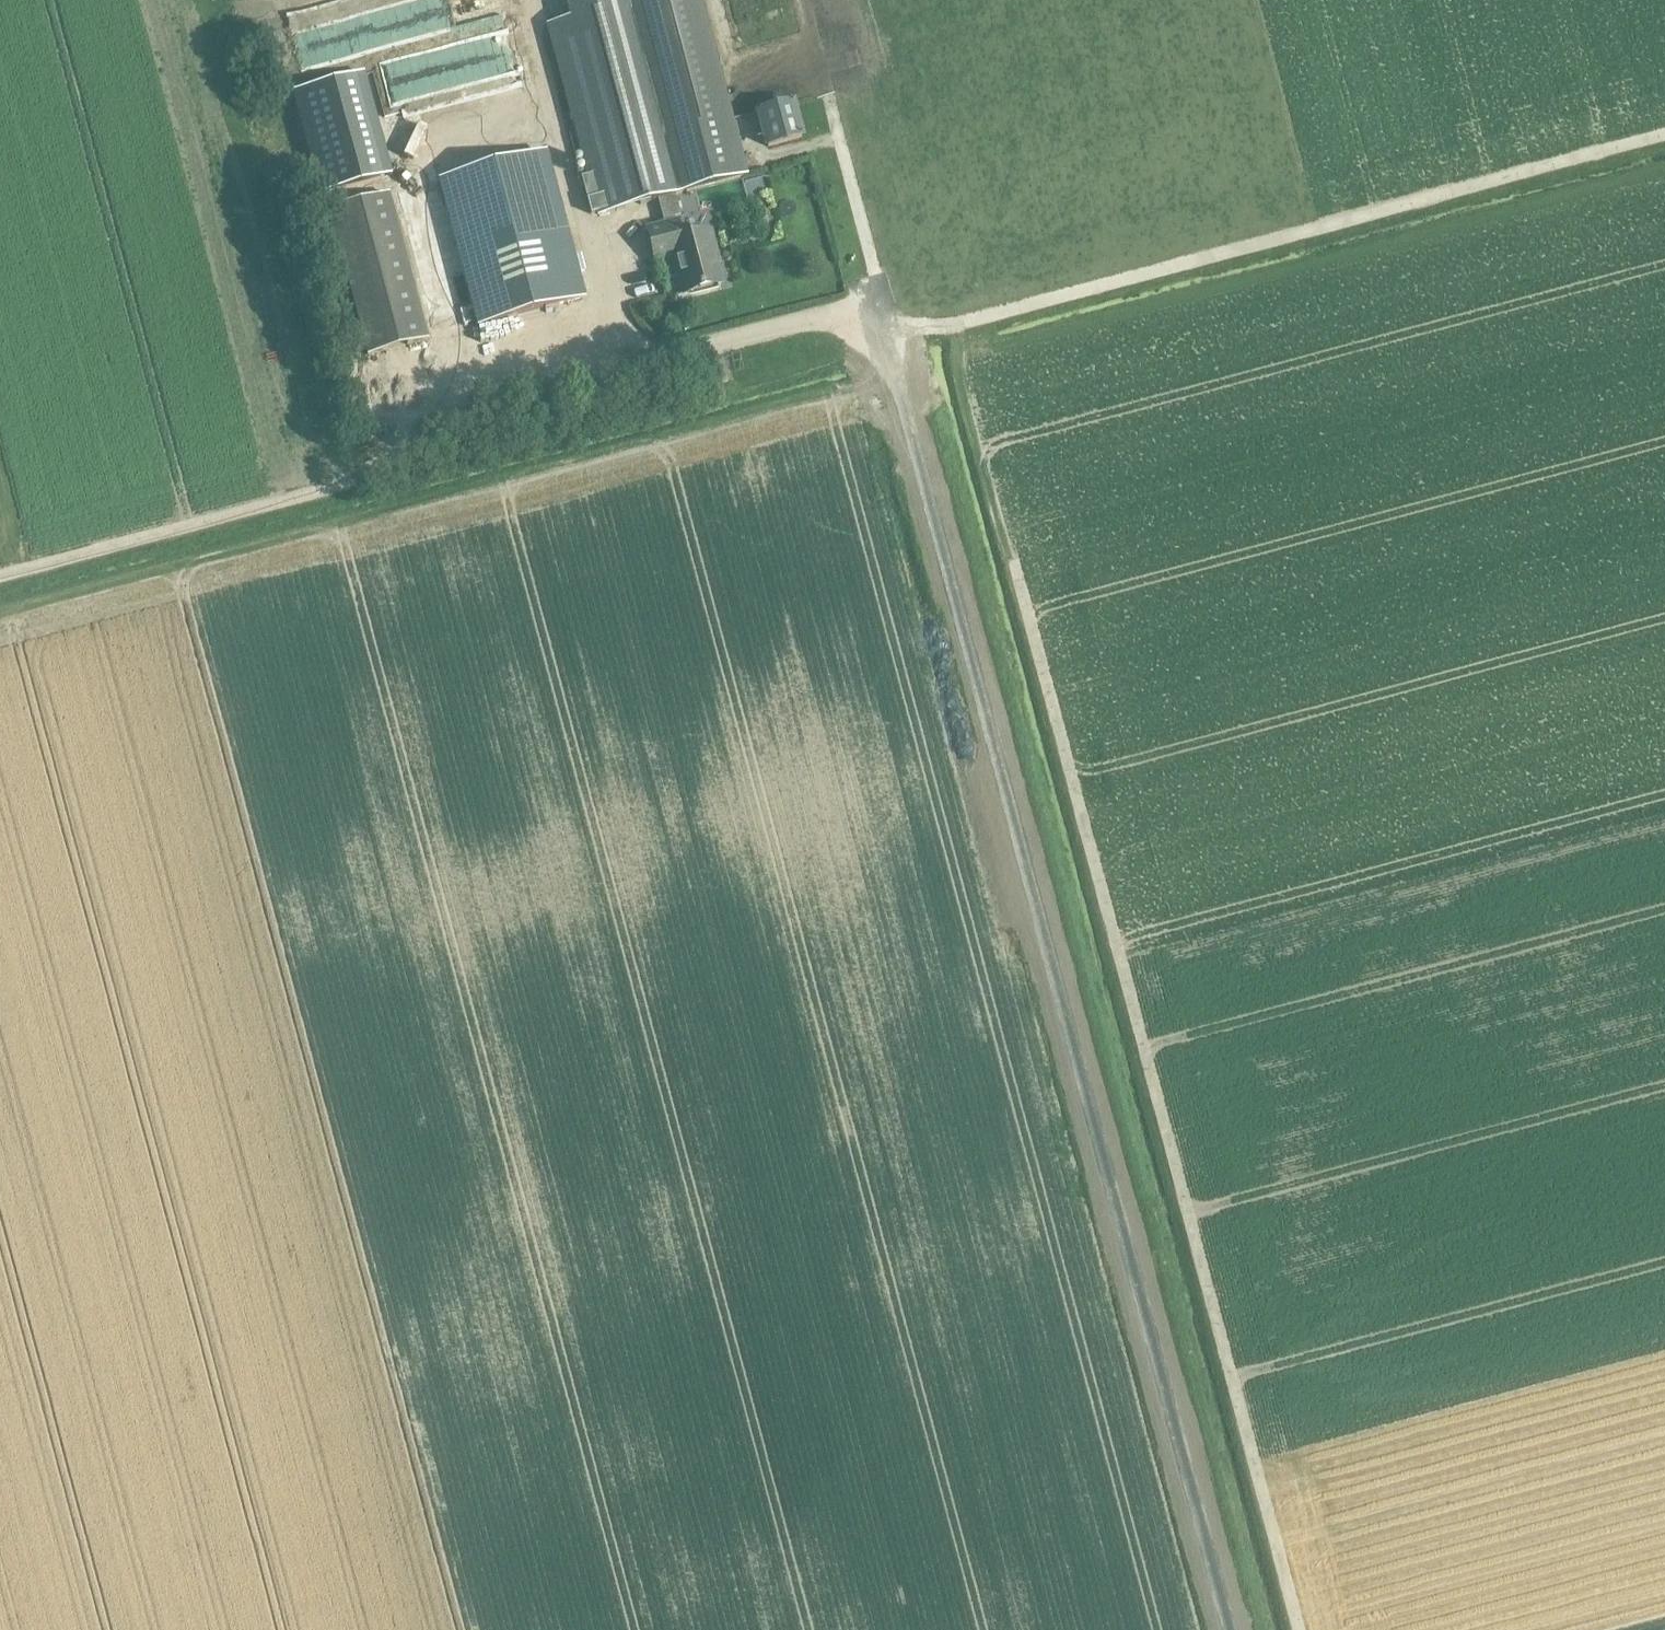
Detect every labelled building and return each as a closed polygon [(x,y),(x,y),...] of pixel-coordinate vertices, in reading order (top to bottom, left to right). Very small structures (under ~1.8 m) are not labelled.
[(591,15),(549,26),(588,176),(581,178),(590,215),(597,213),(598,215),(657,200),(675,195),(743,178),(696,0),(587,0),(591,15)] [(385,179),(358,76),(298,92),(325,195),(385,179)] [(441,181),(479,327),(583,299),(544,154),(441,181)] [(428,340),(389,195),(329,211),(368,356),(428,340)] [(673,256),(683,293),(699,289),(699,291),(720,285),(713,257),(716,256),(710,231),(681,239),(677,222),(675,223),(674,218),(680,216),(675,195),(657,200),(664,226),(646,230),(654,261),(673,256)]
